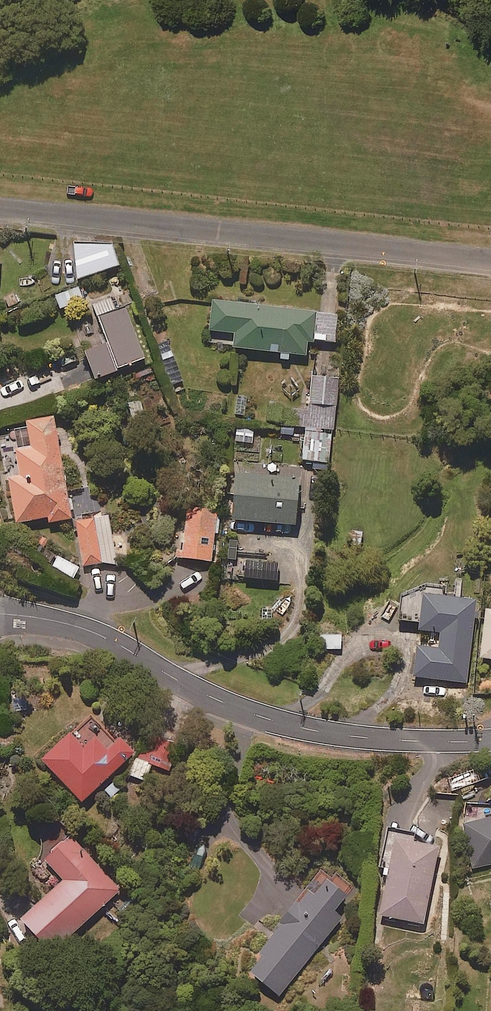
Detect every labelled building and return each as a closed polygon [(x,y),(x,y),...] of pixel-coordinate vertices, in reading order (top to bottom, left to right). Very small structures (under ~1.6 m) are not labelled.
[(119,266),(113,244),(74,244),(77,280),(119,266)] [(83,299),(79,287),(55,296),(60,308),(83,299)] [(117,311),(111,296),(93,303),(99,317),(109,344),(87,352),(96,377),(145,359),(126,309),(117,312),(117,311)] [(234,348),(280,353),(280,360),(290,361),(291,354),(307,356),(308,339),(335,342),(338,315),(213,302),(210,330),(236,333),(234,348)] [(340,380),(313,376),(309,407),(302,406),(299,426),(306,427),(302,460),(329,463),(340,380)] [(243,392),(232,393),(234,416),(246,414),(243,392)] [(72,519),(55,417),(28,422),(32,447),(16,450),(19,466),(8,468),(17,523),(48,518),(49,523),(72,519)] [(256,432),(235,429),(233,443),(254,446),(256,432)] [(300,483),(300,472),(237,468),(233,521),(297,525),(300,483)] [(183,544),(182,548),(175,547),(174,557),(181,558),(211,562),(217,515),(187,511),(184,533),(180,533),(179,543),(183,544)] [(95,519),(100,564),(116,562),(110,517),(95,519)] [(100,564),(95,519),(75,521),(81,566),(100,564)] [(80,566),(58,556),(53,568),(74,578),(80,566)] [(278,564),(247,562),(246,578),(277,580),(278,564)] [(448,590),(426,588),(421,630),(442,633),(440,650),(417,647),(413,677),(467,683),(477,601),(447,598),(448,590)] [(487,611),(482,659),(490,660),(490,611),(487,611)] [(341,648),(341,635),(319,637),(320,650),(341,648)] [(152,767),(168,774),(180,747),(148,733),(130,776),(145,782),(152,767)] [(84,749),(71,734),(42,761),(82,803),(135,753),(121,739),(108,750),(96,737),(84,749)] [(463,826),(472,869),(490,864),(490,819),(463,826)] [(439,848),(417,843),(419,832),(384,825),(376,865),(390,867),(380,916),(424,924),(439,848)] [(121,890),(71,836),(45,861),(64,882),(21,921),(51,955),(121,890)] [(349,895),(322,874),(245,972),(279,998),(342,918),(335,913),(349,895)]
